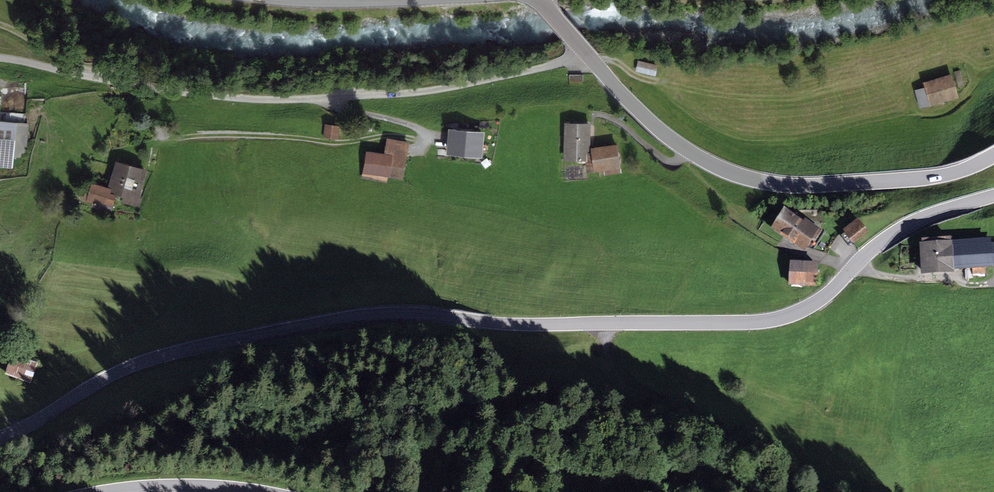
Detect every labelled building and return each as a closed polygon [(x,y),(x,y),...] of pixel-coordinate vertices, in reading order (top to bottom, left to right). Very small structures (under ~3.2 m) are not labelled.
[(658,65),(638,60),(635,71),(656,76),(658,65)] [(583,74),(569,75),(569,86),(583,85),(583,74)] [(952,74),(923,82),(925,87),(914,90),(919,109),(959,98),(952,74)] [(0,121),(0,167),(13,168),(14,158),(20,158),(23,154),(26,154),(29,123),(0,121)] [(590,124),(564,123),(562,161),(586,161),(588,161),(587,153),(590,152),(589,147),(590,124)] [(340,126),(325,124),(323,137),(338,139),(340,126)] [(485,132),(448,129),(446,155),(483,157),(485,132)] [(409,142),(387,138),(384,154),(366,151),(363,173),(388,178),(403,180),(409,142)] [(618,144),(589,147),(590,152),(587,153),(588,161),(586,161),(588,172),(605,170),(606,175),(621,173),(618,144)] [(147,170),(115,161),(108,187),(112,188),(110,193),(116,195),(123,197),(121,202),(139,207),(142,196),(140,195),(147,170)] [(388,178),(363,173),(362,179),(387,183),(388,178)] [(112,188),(108,187),(91,183),(91,184),(88,183),(83,200),(87,201),(86,201),(97,204),(96,210),(111,214),(116,195),(110,193),(112,188)] [(803,224),(784,212),(771,232),(805,254),(814,241),(816,242),(823,232),(805,221),(803,224)] [(858,219),(843,231),(854,245),(869,233),(858,219)] [(919,246),(921,277),(954,275),(953,272),(993,269),(993,245),(992,245),(991,240),(952,242),(951,240),(922,242),(922,246),(919,246)] [(818,264),(790,263),(789,286),(817,287),(818,264)] [(12,357),(5,376),(31,386),(38,367),(12,357)]
